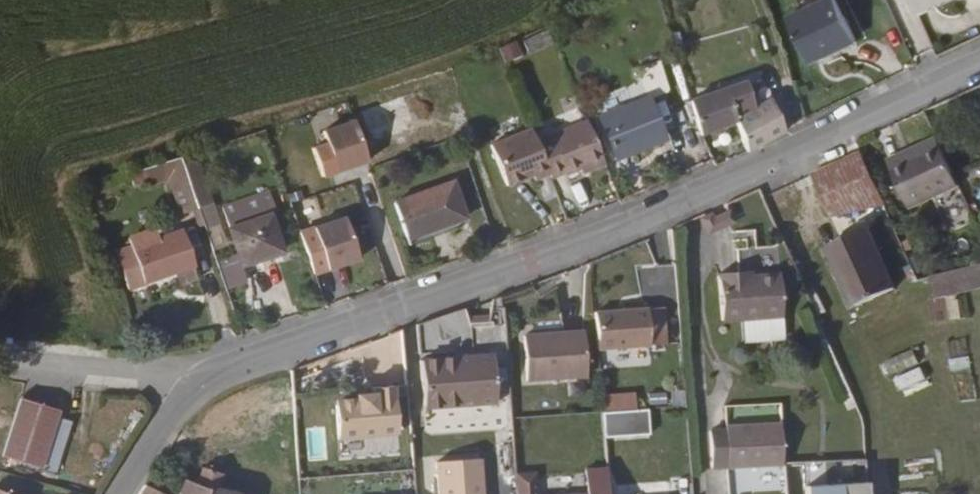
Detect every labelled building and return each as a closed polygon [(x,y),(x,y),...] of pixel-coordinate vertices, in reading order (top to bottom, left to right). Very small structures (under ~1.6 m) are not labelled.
[(790,14),(809,56),(854,36),(838,0),(821,0),(790,14)] [(915,8),(933,0),(912,0),(915,8)] [(519,37),(523,52),(549,47),(546,32),(519,37)] [(512,41),(494,49),(501,64),(519,56),(512,41)] [(659,63),(638,68),(646,97),(667,92),(659,63)] [(738,116),(748,148),(773,134),(762,102),(754,105),(745,81),(690,98),(704,130),(738,116)] [(652,100),(603,121),(619,157),(667,138),(652,100)] [(353,121),(360,139),(405,122),(398,104),(353,121)] [(548,174),(550,178),(563,172),(565,174),(582,167),(602,158),(584,114),(532,136),(548,174)] [(326,174),(356,162),(340,121),(310,133),(326,174)] [(532,136),(529,129),(488,146),(505,187),(531,176),(533,181),(548,174),(532,136)] [(901,211),(959,189),(954,175),(941,141),(883,163),(901,211)] [(863,151),(813,171),(832,218),(883,205),(863,151)] [(168,157),(117,174),(121,185),(154,175),(165,207),(183,201),(168,157)] [(585,171),(605,162),(602,158),(582,167),(585,171)] [(408,197),(422,234),(443,226),(446,232),(464,226),(448,182),(408,197)] [(251,203),(216,215),(236,270),(269,257),(251,203)] [(334,220),(302,230),(320,275),(351,264),(334,220)] [(443,226),(422,234),(424,241),(446,232),(443,226)] [(818,249),(842,310),(891,291),(866,231),(818,249)] [(126,256),(124,252),(104,258),(119,299),(139,292),(137,286),(176,272),(164,242),(126,256)] [(926,280),(930,300),(979,290),(979,269),(926,280)] [(781,316),(777,273),(747,276),(747,275),(717,276),(720,321),(781,316)] [(69,307),(79,304),(77,296),(66,299),(69,307)] [(640,311),(588,315),(592,355),(644,350),(640,311)] [(415,406),(498,399),(492,320),(460,322),(462,355),(412,358),(415,406)] [(581,380),(579,336),(519,339),(522,383),(581,380)] [(388,441),(384,392),(364,394),(364,401),(347,402),(347,406),(325,408),(329,446),(388,441)] [(600,394),(600,409),(633,409),(632,393),(600,394)] [(25,399),(5,455),(44,470),(65,415),(25,399)] [(478,422),(478,409),(426,411),(427,434),(458,433),(458,422),(478,422)] [(599,411),(600,439),(645,437),(644,410),(599,411)] [(724,432),(727,470),(782,466),(780,426),(724,429),(724,432)] [(710,470),(727,470),(724,432),(708,433),(710,470)] [(866,460),(791,461),(791,493),(867,493),(866,460)] [(101,472),(101,468),(100,467),(97,465),(94,466),(93,469),(93,472),(94,475),(99,475),(101,472)] [(176,493),(208,493),(212,486),(219,487),(222,471),(203,466),(198,482),(184,478),(176,493)] [(140,493),(169,493),(170,493),(147,483),(140,493)] [(219,487),(212,486),(208,493),(245,493),(219,487)]
